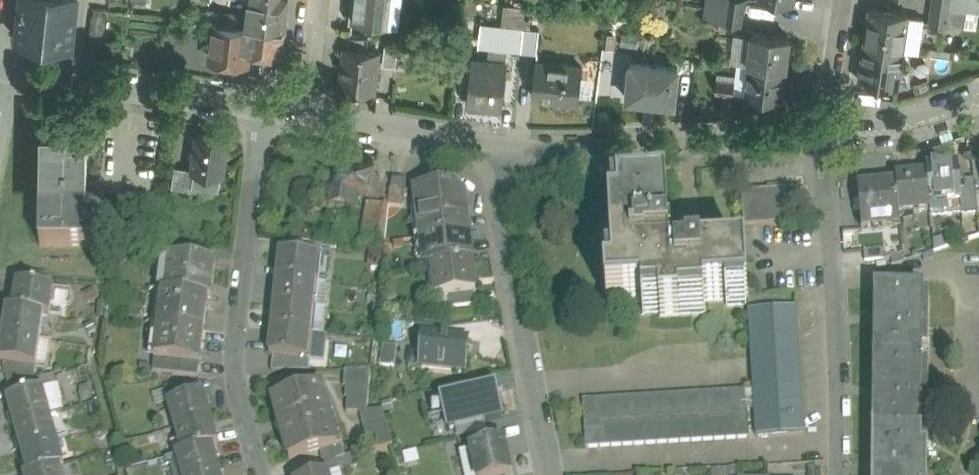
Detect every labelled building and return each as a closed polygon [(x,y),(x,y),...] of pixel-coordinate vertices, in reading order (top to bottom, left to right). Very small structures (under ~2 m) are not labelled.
[(50,0),(20,0),(16,38),(45,41),(50,0)] [(45,41),(72,44),(77,0),(50,0),(45,41)] [(262,0),(250,0),(248,16),(238,15),(237,23),(285,28),(288,3),(262,0)] [(350,18),(388,22),(390,0),(352,0),(350,18)] [(950,8),(932,5),(929,21),(947,24),(950,8)] [(743,11),(725,8),(723,22),(741,24),(743,11)] [(907,14),(870,8),(865,44),(902,49),(918,52),(923,17),(907,15),(907,14)] [(238,14),(206,10),(205,20),(214,21),(237,23),(238,15),(238,14)] [(237,23),(214,21),(209,57),(248,62),(249,51),(282,55),(285,28),(237,23)] [(523,27),(501,24),(498,48),(521,51),(523,27)] [(539,29),(523,27),(521,51),(537,52),(539,29)] [(368,34),(348,32),(347,46),(366,49),(368,34)] [(788,36),(752,32),(748,63),(785,67),(788,36)] [(398,42),(385,40),(382,64),(396,66),(398,42)] [(902,49),(865,44),(860,80),(897,85),(902,49)] [(347,46),(345,46),(340,88),(374,91),(378,50),(366,49),(347,46)] [(507,61),(472,57),(467,102),(502,106),(507,61)] [(582,67),(536,61),(532,95),(560,98),(560,100),(578,102),(582,67)] [(678,67),(630,62),(629,73),(625,72),(623,86),(627,87),(626,98),(674,103),(678,67)] [(785,67),(748,63),(745,95),(781,99),(785,67)] [(735,79),(717,77),(715,91),(722,92),(721,97),(732,99),(735,79)] [(88,127),(42,126),(40,247),(96,248),(97,223),(86,222),(88,127)] [(228,138),(197,133),(192,170),(194,171),(192,185),(219,188),(221,175),(223,175),(228,138)] [(373,159),(343,154),(337,188),(332,188),(330,203),(350,206),(352,192),(368,194),(373,159)] [(187,168),(175,166),(172,187),(184,189),(187,168)] [(957,167),(926,170),(927,176),(930,213),(929,213),(930,217),(962,214),(962,212),(961,212),(959,195),(964,195),(963,178),(958,178),(957,167)] [(927,176),(895,179),(896,185),(899,215),(929,213),(930,213),(927,176)] [(406,179),(392,177),(389,206),(389,207),(403,208),(406,179)] [(896,185),(857,189),(861,231),(900,227),(899,215),(896,185)] [(768,194),(742,195),(744,225),(788,223),(786,193),(780,193),(779,187),(768,188),(768,194)] [(452,188),(416,192),(421,239),(469,234),(465,199),(452,188)] [(667,194),(619,197),(620,214),(610,215),(615,284),(606,284),(608,304),(642,301),(643,301),(642,278),(652,278),(651,256),(670,255),(667,194)] [(964,195),(959,195),(961,212),(962,212),(977,210),(975,194),(964,195)] [(389,206),(371,204),(365,241),(385,243),(389,207),(389,206)] [(421,239),(424,268),(432,267),(432,266),(472,262),(469,234),(421,239)] [(308,243),(284,241),(283,252),(307,255),(308,243)] [(215,251),(166,246),(165,259),(169,259),(170,258),(213,263),(215,251)] [(283,252),(281,252),(278,278),(314,282),(317,256),(307,255),(283,252)] [(670,255),(651,256),(652,278),(642,278),(643,301),(642,301),(643,308),(660,307),(660,317),(680,316),(679,310),(705,308),(704,302),(748,299),(746,259),(671,263),(670,255)] [(213,263),(170,258),(169,259),(166,291),(166,292),(208,297),(212,298),(215,263),(213,263)] [(472,262),(432,266),(432,267),(436,298),(448,297),(474,294),(476,293),(472,262)] [(48,274),(20,270),(18,282),(46,287),(48,274)] [(314,282),(278,278),(275,304),(312,308),(314,282)] [(18,282),(17,282),(13,308),(13,309),(44,314),(50,315),(54,288),(46,287),(18,282)] [(923,290),(874,290),(873,358),(923,359),(923,290)] [(208,297),(166,292),(166,291),(162,291),(158,324),(204,330),(208,297)] [(474,294),(448,297),(449,308),(475,305),(474,294)] [(312,308),(275,304),(272,330),(309,334),(312,308)] [(44,314),(13,309),(13,308),(7,307),(3,334),(40,340),(44,314)] [(796,308),(748,311),(756,437),(804,434),(796,308)] [(204,330),(158,324),(154,359),(200,364),(204,330)] [(309,334),(272,330),(269,356),(273,356),(306,360),(306,359),(309,334)] [(3,334),(0,353),(0,361),(2,362),(36,367),(47,368),(51,341),(40,340),(3,334)] [(442,368),(445,337),(423,334),(420,366),(442,368)] [(445,337),(442,368),(465,371),(468,340),(445,337)] [(397,346),(383,344),(380,365),(394,366),(397,346)] [(306,360),(273,356),(271,372),(309,371),(311,360),(306,359),(306,360)] [(923,359),(873,358),(873,432),(922,432),(923,359)] [(200,364),(154,359),(153,372),(198,377),(200,364)] [(36,367),(2,362),(9,386),(34,379),(36,367)] [(383,410),(367,411),(371,371),(345,371),(343,387),(346,388),(345,398),(347,399),(346,412),(347,413),(359,413),(370,451),(393,444),(383,410)] [(34,379),(9,386),(12,398),(40,390),(37,379),(34,379)] [(464,382),(437,388),(439,395),(465,389),(464,382)] [(187,385),(165,391),(168,403),(191,397),(187,385)] [(321,386),(272,399),(289,460),(320,452),(337,447),(337,446),(321,386)] [(12,398),(7,399),(14,425),(51,415),(43,389),(40,390),(12,398)] [(495,389),(442,400),(448,429),(501,418),(495,389)] [(746,389),(583,400),(586,448),(750,438),(746,389)] [(191,397),(168,403),(175,429),(211,419),(204,393),(191,397)] [(51,415),(14,425),(21,450),(57,440),(51,415)] [(211,419),(175,429),(181,453),(182,454),(213,445),(213,446),(219,445),(211,419)] [(873,432),(872,474),(927,474),(927,447),(921,447),(922,432),(873,432)] [(21,450),(27,474),(28,474),(60,466),(61,467),(64,466),(57,440),(21,450)] [(471,448),(477,474),(510,474),(503,441),(471,448)] [(182,454),(181,453),(176,455),(181,474),(203,474),(220,470),(213,446),(213,445),(182,454)] [(337,447),(320,452),(323,463),(345,457),(342,445),(337,446),(337,447)] [(28,474),(63,474),(61,467),(60,466),(28,474)]
